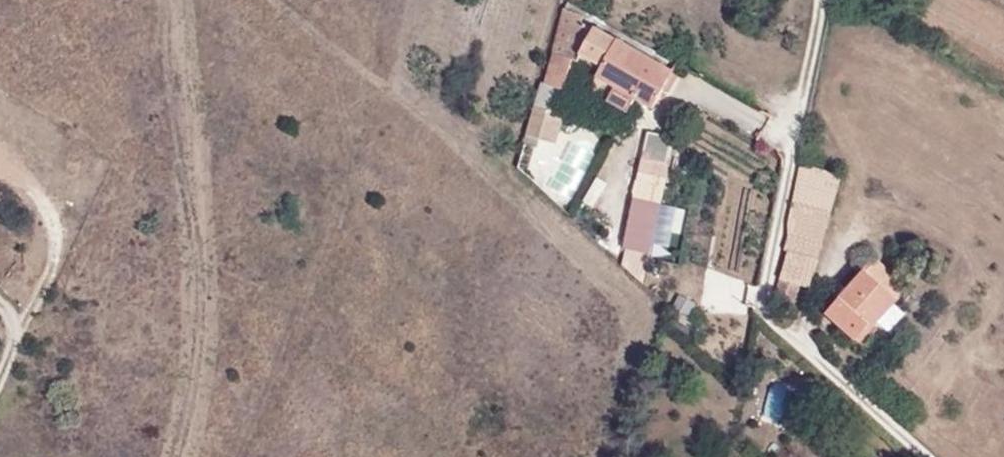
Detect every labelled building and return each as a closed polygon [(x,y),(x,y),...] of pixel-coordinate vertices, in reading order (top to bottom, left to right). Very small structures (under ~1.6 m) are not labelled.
[(672,72),(597,31),(593,39),(576,29),(581,21),(583,17),(562,8),(545,84),(541,83),(535,108),(548,112),(555,87),(563,90),(572,59),(578,61),(581,53),(604,67),(591,92),(628,112),(636,99),(653,108),(672,72)] [(593,39),(597,31),(581,21),(576,29),(593,39)] [(535,108),(526,135),(540,139),(556,144),(562,115),(548,112),(535,108)] [(671,138),(649,133),(639,182),(660,188),(671,138)] [(526,135),(524,144),(535,148),(538,149),(540,139),(526,135)] [(524,144),(518,168),(527,177),(535,148),(524,144)] [(801,279),(800,285),(810,288),(841,176),(800,165),(787,225),(788,235),(785,250),(789,252),(782,273),(801,279)] [(876,284),(887,274),(888,272),(876,261),(849,291),(840,282),(832,291),(841,299),(827,314),(859,342),(897,301),(876,284)] [(795,304),(800,285),(801,279),(782,273),(774,299),(795,304)] [(905,291),(887,274),(876,284),(897,301),(905,291)]
